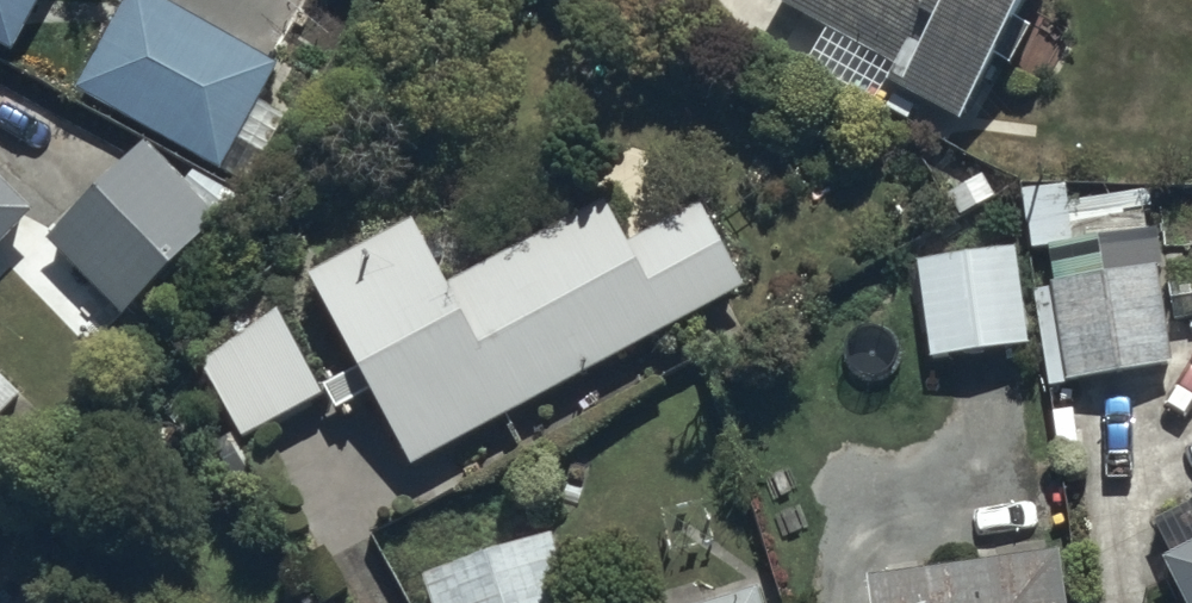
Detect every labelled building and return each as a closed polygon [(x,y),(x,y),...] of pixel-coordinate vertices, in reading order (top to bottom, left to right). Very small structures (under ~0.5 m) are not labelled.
[(6,48),(33,0),(0,0),(0,45),(6,48)] [(220,166),(281,62),(165,0),(121,0),(74,87),(220,166)] [(1027,0),(775,0),(775,1),(963,110),(1027,0)] [(40,248),(117,320),(214,217),(137,145),(40,248)] [(33,205),(0,173),(0,239),(33,205)] [(302,273),(406,465),(746,283),(701,199),(627,238),(604,195),(446,280),(411,215),(302,273)] [(929,358),(1026,345),(1011,243),(915,256),(929,358)] [(1039,281),(1054,380),(1174,361),(1159,263),(1039,281)] [(244,441),(325,396),(274,304),(192,349),(244,441)] [(1140,524),(1184,602),(1191,602),(1191,495),(1140,524)] [(426,602),(584,602),(560,528),(417,573),(426,602)] [(1057,546),(864,572),(868,602),(1065,602),(1057,546)] [(753,583),(692,602),(759,602),(753,583)]
